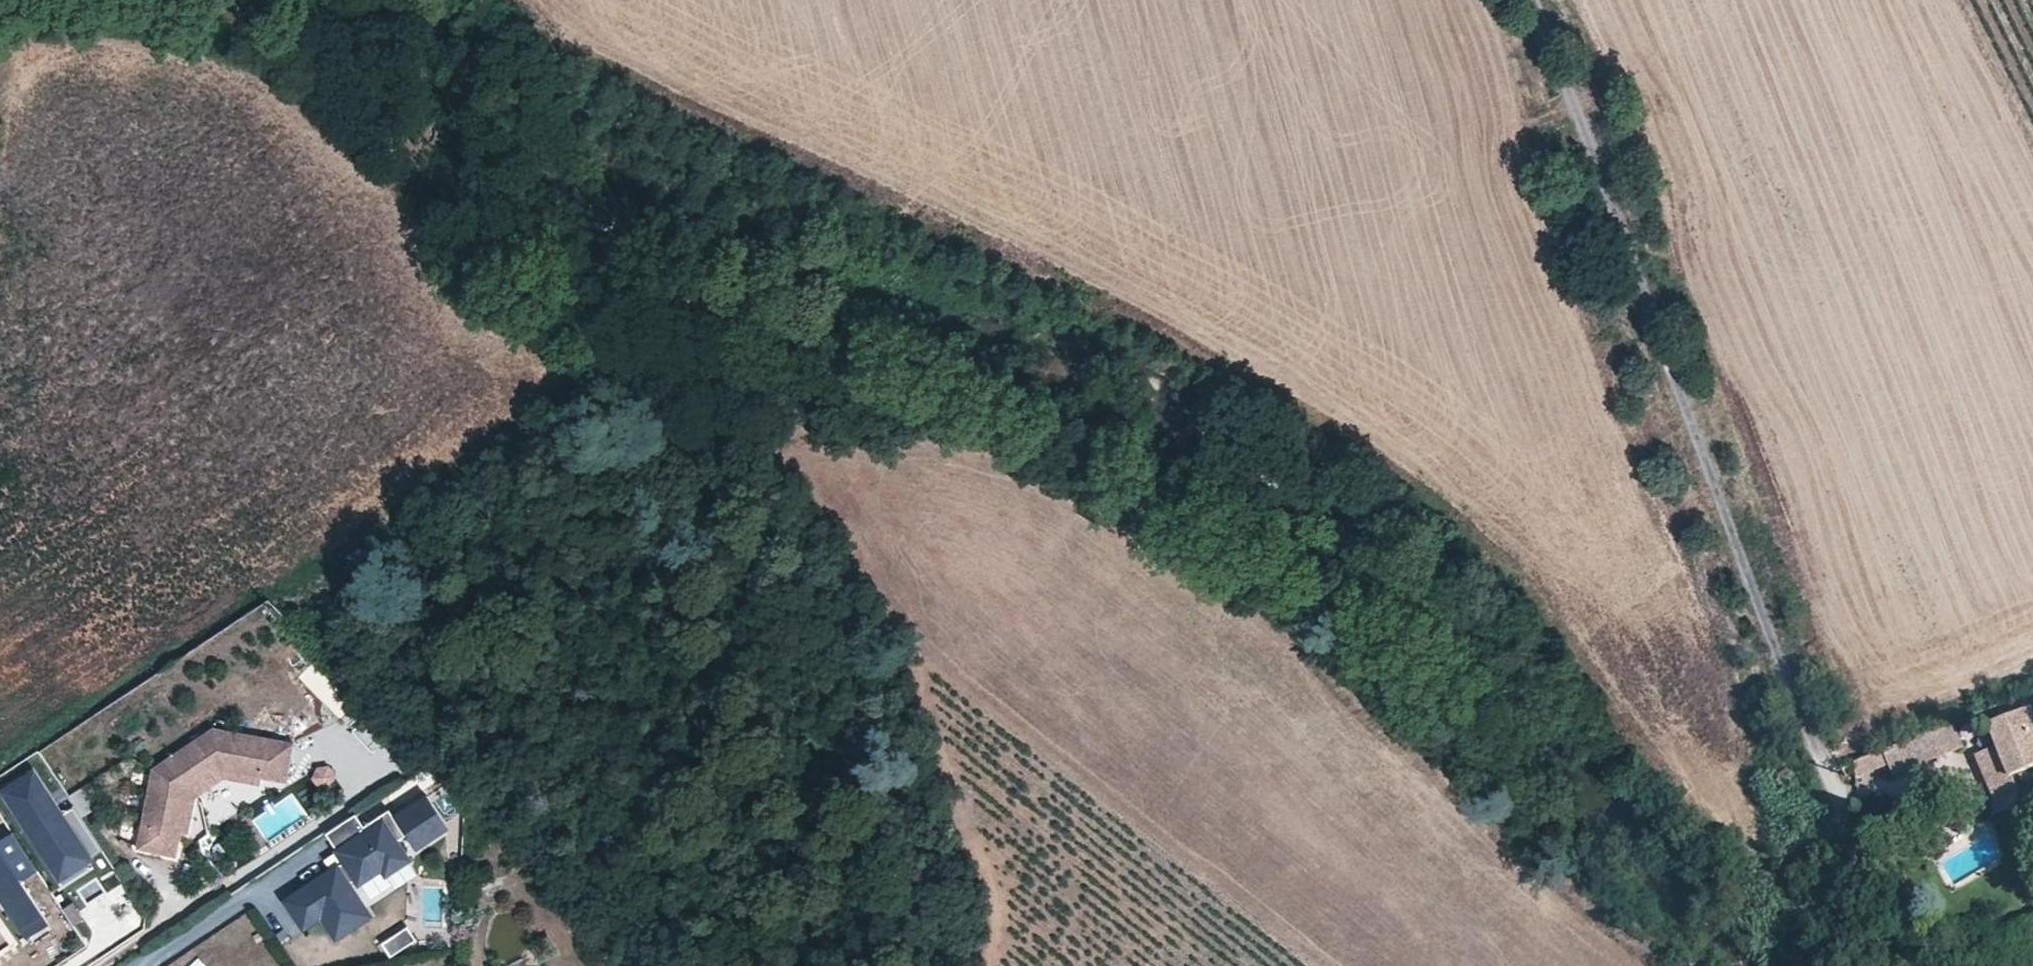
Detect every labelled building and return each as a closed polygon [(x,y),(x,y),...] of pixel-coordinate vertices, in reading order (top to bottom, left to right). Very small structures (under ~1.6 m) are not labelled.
[(1990,724),(1999,748),(2010,774),(2012,774),(2032,764),(2032,708),(1990,724)] [(1953,721),(1853,759),(1858,778),(1890,766),(1893,772),(1963,746),(1953,721)] [(216,725),(156,764),(140,841),(179,849),(184,824),(192,789),(226,766),(264,774),(289,779),(297,740),(216,725)] [(2010,774),(1999,748),(1976,757),(1995,803),(2020,793),(2012,774),(2010,774)] [(264,774),(226,766),(192,789),(184,824),(194,826),(201,795),(228,777),(262,784),(264,774)] [(31,769),(1,789),(53,868),(72,856),(81,868),(91,862),(89,858),(101,850),(73,807),(61,815),(31,769)] [(339,795),(343,784),(336,775),(324,777),(320,788),(327,797),(339,795)] [(362,823),(355,812),(327,829),(345,857),(283,897),(301,924),(318,913),(333,934),(365,913),(345,882),(352,877),(355,881),(378,866),(382,872),(403,859),(391,840),(400,834),(409,847),(442,826),(422,795),(390,817),(384,808),(362,823)] [(12,830),(0,838),(0,908),(19,937),(51,916),(31,885),(43,878),(12,830)] [(81,868),(72,856),(53,868),(61,881),(81,868)] [(91,912),(123,894),(110,871),(78,890),(91,912)] [(57,925),(51,916),(19,937),(25,945),(57,925)] [(390,936),(398,950),(416,939),(408,925),(390,936)] [(390,936),(381,941),(389,955),(398,950),(390,936)]
